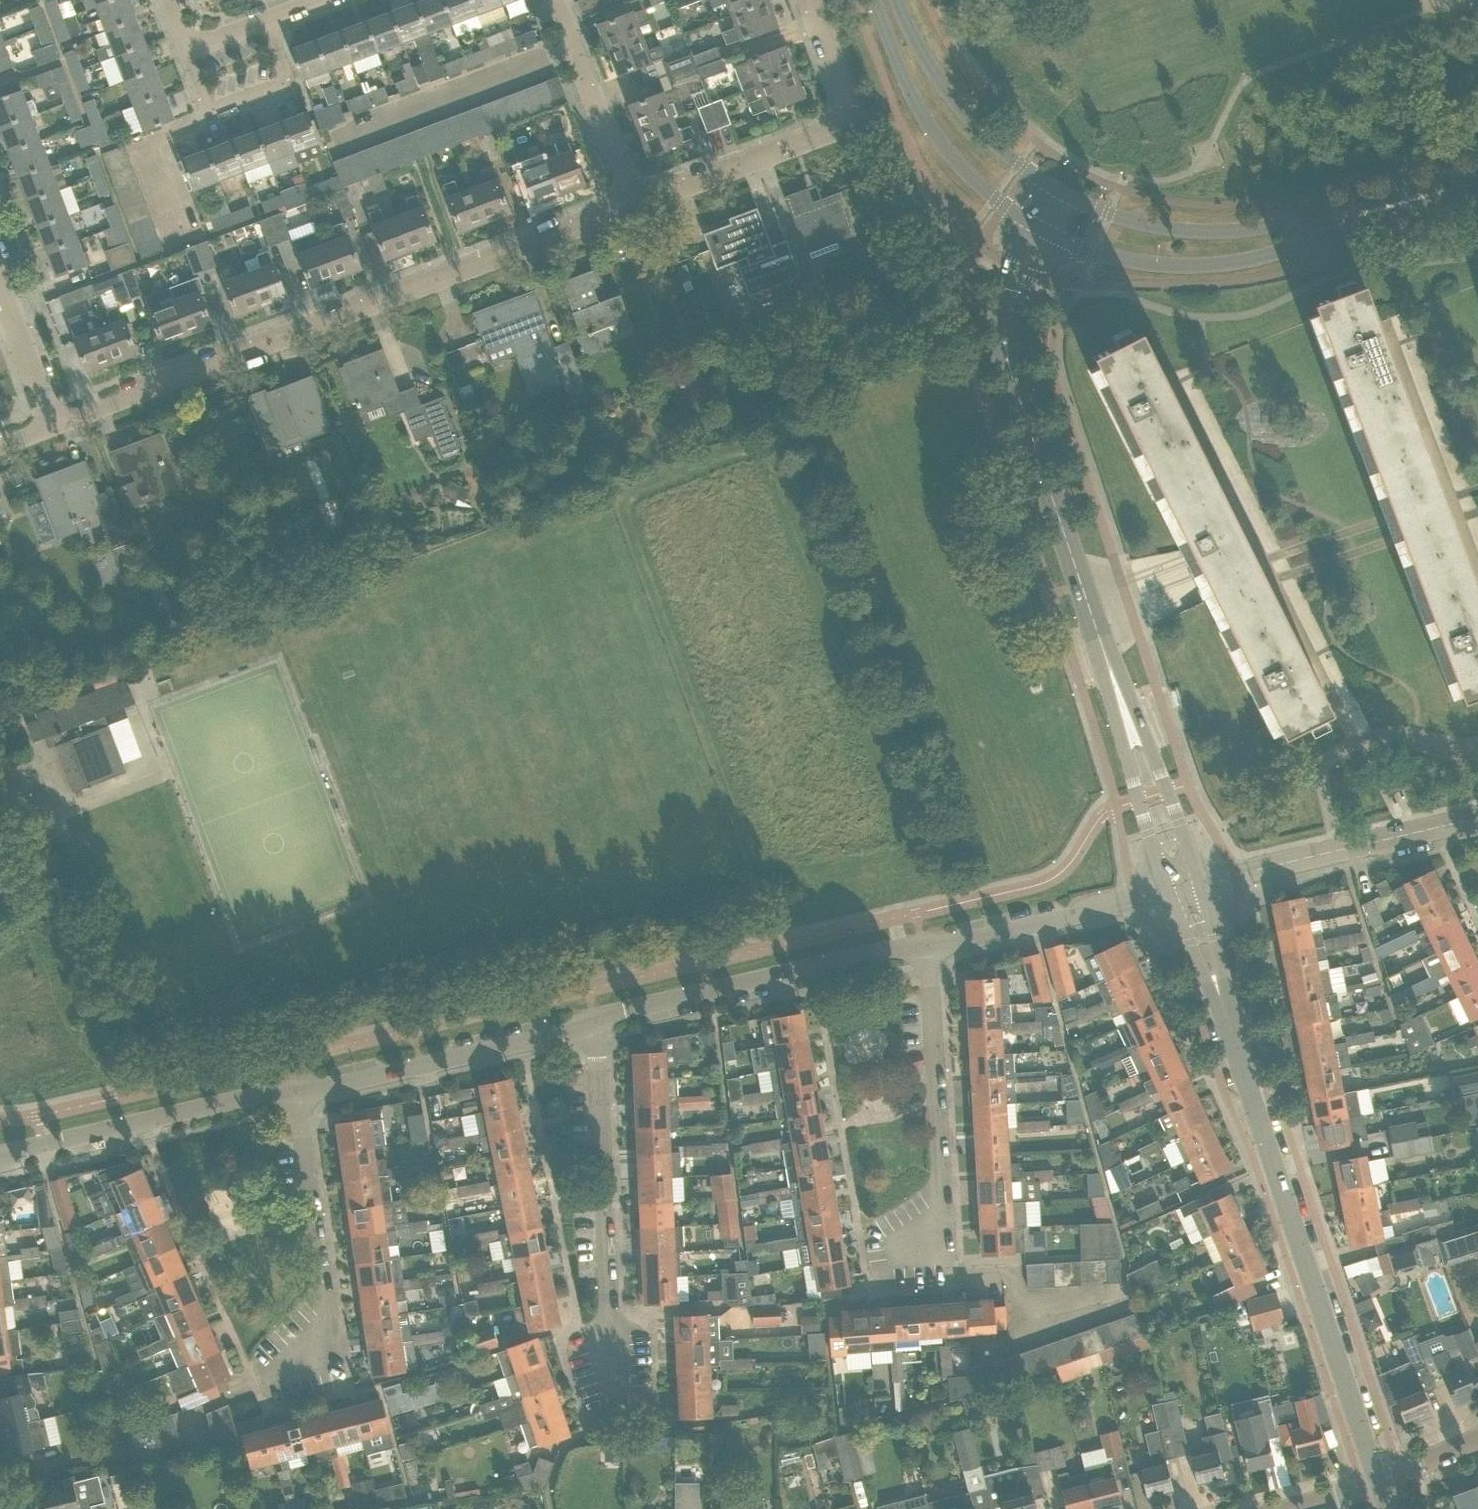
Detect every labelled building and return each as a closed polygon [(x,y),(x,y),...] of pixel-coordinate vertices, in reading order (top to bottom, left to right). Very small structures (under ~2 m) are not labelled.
[(45,3),(52,24),(64,19),(56,0),(53,0),(45,3)] [(96,6),(112,0),(83,0),(86,10),(96,6)] [(136,20),(128,0),(112,0),(96,6),(105,31),(136,20)] [(452,23),(443,0),(425,0),(416,4),(427,32),(452,23)] [(477,13),(472,0),(443,0),(452,23),(477,13)] [(477,13),(482,27),(507,17),(502,4),(501,0),(472,0),(477,13)] [(642,9),(645,8),(650,6),(666,0),(638,0),(642,9)] [(703,0),(671,0),(674,10),(703,0)] [(767,4),(766,0),(709,0),(712,9),(725,4),(730,18),(767,4)] [(444,77),(439,65),(427,32),(416,4),(391,13),(403,44),(413,40),(422,63),(411,67),(414,75),(419,87),(444,77)] [(739,40),(776,26),(767,4),(730,18),(734,28),(721,32),(726,44),(738,40),(739,40)] [(35,30),(46,26),(38,5),(27,10),(35,30)] [(619,18),(600,25),(610,50),(641,39),(643,38),(637,24),(649,19),(645,8),(642,9),(633,12),(619,18)] [(378,54),(403,44),(391,13),(366,22),(378,54)] [(59,43),(83,34),(76,17),(64,21),(64,19),(52,24),(59,43)] [(100,62),(145,45),(136,20),(105,31),(110,44),(95,50),(100,62)] [(366,22),(341,32),(352,61),(356,73),(382,64),(378,54),(366,22)] [(37,67),(59,58),(46,26),(35,30),(42,48),(31,52),(37,67)] [(519,48),(538,41),(534,31),(515,38),(519,48)] [(327,70),(352,61),(341,32),(316,41),(327,70)] [(641,39),(610,50),(619,74),(650,62),(664,56),(660,45),(646,51),(641,39)] [(302,79),(327,70),(316,41),(291,51),(302,79)] [(11,67),(2,42),(0,43),(0,71),(11,67)] [(126,81),(154,70),(145,45),(100,62),(100,63),(117,57),(126,81)] [(765,55),(734,66),(739,80),(743,90),(744,92),(794,73),(784,47),(765,55)] [(717,48),(692,56),(694,64),(697,69),(721,60),(717,48)] [(70,73),(82,68),(75,49),(63,53),(70,73)] [(664,61),(669,73),(694,64),(692,56),(690,52),(664,61)] [(444,77),(469,68),(464,56),(439,65),(444,77)] [(721,60),(697,69),(699,75),(698,75),(699,80),(725,71),(721,60)] [(697,69),(694,64),(669,73),(673,85),(698,75),(699,75),(697,69)] [(63,102),(74,98),(62,65),(36,75),(41,89),(56,83),(63,102)] [(77,92),(89,88),(82,68),(70,73),(77,92)] [(135,106),(164,95),(154,70),(126,81),(135,106)] [(753,115),(803,97),(794,73),(744,92),(753,115)] [(399,94),(419,87),(414,75),(395,82),(399,94)] [(556,107),(568,102),(558,77),(547,81),(556,107)] [(545,111),(556,107),(547,81),(535,85),(545,111)] [(345,120),(343,114),(332,84),(321,88),(328,106),(313,111),(320,129),(321,129),(334,124),(345,120)] [(534,115),(545,111),(535,85),(524,89),(534,115)] [(387,98),(387,97),(383,86),(364,93),(369,105),(387,98)] [(523,119),(534,115),(524,89),(513,94),(523,119)] [(640,132),(673,119),(686,114),(676,89),(662,94),(631,105),(640,132)] [(26,101),(22,90),(0,98),(0,123),(1,126),(38,112),(33,99),(26,101)] [(349,113),(369,105),(364,93),(345,101),(349,113)] [(512,123),(523,119),(513,94),(502,98),(512,123)] [(135,106),(121,111),(130,135),(144,129),(144,130),(144,131),(154,127),(161,125),(173,120),(164,95),(135,106)] [(71,122),(82,118),(74,98),(63,102),(71,122)] [(500,128),(512,123),(502,98),(490,102),(500,128)] [(89,123),(101,119),(94,99),(82,103),(89,123)] [(718,128),(731,124),(722,99),(709,104),(718,128)] [(489,132),(500,128),(490,102),(480,106),(489,132)] [(706,133),(718,128),(709,104),(697,108),(706,133)] [(467,140),(489,132),(480,106),(457,115),(467,140)] [(32,117),(39,114),(38,112),(1,126),(10,151),(41,140),(32,117)] [(282,122),(294,153),(319,144),(308,113),(282,122)] [(456,145),(467,140),(457,115),(446,119),(456,145)] [(107,138),(108,138),(101,119),(89,123),(89,124),(96,142),(97,142),(99,148),(109,144),(107,138)] [(445,149),(456,145),(446,119),(435,123),(445,149)] [(690,126),(677,130),(673,119),(640,132),(649,155),(694,137),(690,126)] [(282,122),(257,132),(269,163),(294,153),(282,122)] [(422,158),(445,149),(435,123),(412,132),(422,158)] [(79,148),(96,142),(89,124),(72,131),(79,148)] [(257,132),(232,141),(244,172),(248,183),(261,178),(256,167),(269,163),(257,132)] [(410,162),(422,158),(412,132),(400,136),(410,162)] [(400,166),(410,162),(400,136),(390,140),(400,166)] [(41,140),(11,151),(20,176),(50,165),(58,162),(49,138),(41,141),(41,140)] [(560,193),(584,184),(566,138),(554,143),(559,153),(547,158),(560,193)] [(388,170),(400,166),(390,140),(378,144),(388,170)] [(219,182),(244,172),(232,141),(207,151),(219,182)] [(106,167),(128,158),(123,144),(101,153),(106,167)] [(377,175),(388,170),(378,144),(367,149),(377,175)] [(366,179),(377,175),(367,149),(356,153),(366,179)] [(193,191),(219,182),(207,151),(182,160),(193,191)] [(547,158),(533,163),(528,152),(517,157),(535,202),(560,193),(547,158)] [(355,183),(366,179),(356,153),(345,157),(355,183)] [(95,154),(84,159),(85,160),(89,171),(92,178),(103,174),(95,154)] [(344,187),(355,183),(345,157),(334,161),(344,187)] [(110,178),(133,169),(128,158),(106,167),(110,178)] [(344,187),(334,161),(332,162),(337,175),(307,187),(312,201),(333,193),(344,189),(344,188),(344,187)] [(50,165),(20,176),(29,201),(60,190),(68,187),(58,162),(50,165)] [(496,178),(495,178),(491,167),(479,172),(483,183),(472,187),(485,221),(509,212),(496,178)] [(115,189),(137,181),(133,169),(110,178),(115,189)] [(103,174),(92,178),(99,197),(111,192),(103,174)] [(302,174),(292,177),(296,186),(305,183),(302,174)] [(472,187),(458,192),(452,178),(442,182),(460,230),(485,221),(472,187)] [(119,201),(142,192),(137,181),(115,189),(119,201)] [(280,192),(280,195),(284,206),(286,211),(312,201),(307,187),(305,183),(296,186),(280,192)] [(821,202),(813,205),(808,188),(785,197),(806,253),(855,235),(839,192),(820,199),(821,202)] [(343,219),(354,215),(344,189),(333,193),(343,219)] [(39,226),(69,215),(60,190),(29,201),(39,226)] [(123,212),(146,203),(142,192),(119,201),(123,212)] [(435,240),(427,221),(417,194),(405,198),(409,210),(397,214),(410,249),(435,240)] [(265,214),(284,206),(280,195),(260,202),(265,214)] [(377,202),(367,206),(369,212),(368,213),(378,240),(385,258),(410,249),(397,214),(384,219),(380,208),(377,202)] [(128,224),(150,215),(146,203),(123,212),(128,224)] [(103,231),(122,224),(115,204),(103,208),(110,227),(103,230),(103,231)] [(235,224),(254,217),(249,205),(230,212),(235,224)] [(786,240),(771,245),(757,207),(728,218),(730,223),(703,234),(717,269),(736,261),(749,295),(800,276),(786,240)] [(215,232),(235,224),(230,212),(210,220),(215,232)] [(280,242),(291,239),(281,212),(271,216),(280,242)] [(48,251),(79,240),(69,215),(39,226),(48,251)] [(132,235),(154,226),(150,215),(128,224),(132,235)] [(268,247),(280,242),(271,216),(258,221),(268,247)] [(347,234),(346,234),(342,223),(331,227),(336,238),(323,243),(336,277),(360,268),(347,234)] [(110,271),(136,261),(122,224),(103,231),(110,249),(103,252),(110,271)] [(137,247),(159,238),(154,226),(132,235),(137,247)] [(323,243),(310,248),(305,236),(294,241),(311,286),(336,277),(323,243)] [(141,259),(164,250),(159,238),(137,247),(141,259)] [(86,251),(83,252),(79,240),(48,251),(58,277),(91,264),(86,251)] [(205,271),(216,267),(206,241),(196,245),(205,271)] [(193,275),(205,271),(196,245),(184,250),(193,275)] [(272,261),(272,262),(267,250),(255,255),(260,267),(249,271),(262,305),(285,296),(272,261)] [(685,264),(675,268),(681,283),(690,279),(685,264)] [(249,271),(235,276),(231,265),(219,269),(229,296),(236,315),(262,305),(249,271)] [(131,299),(141,295),(131,269),(121,273),(131,299)] [(593,270),(561,282),(568,300),(581,334),(581,336),(593,332),(614,324),(617,332),(632,326),(627,313),(620,294),(599,302),(593,288),(599,286),(593,270)] [(121,273),(84,287),(88,298),(96,295),(96,294),(111,288),(119,308),(122,306),(122,307),(132,303),(131,299),(121,273)] [(198,276),(169,287),(170,288),(174,298),(187,333),(211,324),(204,305),(200,294),(204,292),(198,276)] [(1467,560),(1451,519),(1444,498),(1364,286),(1356,289),(1353,280),(1335,286),(1338,296),(1313,305),(1317,314),(1308,317),(1322,356),(1383,519),(1391,539),(1450,696),(1459,693),(1462,702),(1477,696),(1477,589),(1467,560)] [(63,308),(88,298),(84,287),(59,296),(63,308)] [(174,298),(173,299),(169,288),(145,297),(162,343),(187,333),(174,298)] [(547,326),(541,311),(534,292),(521,296),(523,301),(493,312),(491,308),(473,314),(492,365),(515,356),(530,397),(563,384),(568,397),(587,390),(568,341),(554,347),(546,327),(547,326)] [(111,322),(99,326),(112,361),(136,352),(129,334),(126,324),(124,319),(123,319),(119,308),(107,312),(111,322)] [(99,326),(85,332),(81,321),(70,325),(87,371),(112,361),(99,326)] [(1332,713),(1188,425),(1142,333),(1134,337),(1130,328),(1113,337),(1117,346),(1093,357),(1098,366),(1089,370),(1192,575),(1270,733),(1279,728),(1283,737),(1307,725),(1311,734),(1328,725),(1324,716),(1332,713)] [(344,366),(339,368),(346,387),(352,403),(356,402),(358,407),(359,407),(361,410),(400,395),(399,392),(390,367),(383,349),(343,363),(344,366)] [(309,438),(330,431),(310,377),(290,384),(292,390),(281,394),(280,390),(265,396),(264,393),(261,394),(258,395),(256,397),(254,399),(253,401),(252,403),(251,406),(251,409),(251,412),(252,414),(253,418),(255,417),(269,456),(272,459),(275,461),(279,460),(282,458),(284,454),(284,450),(281,443),(307,434),(309,438)] [(469,384),(457,388),(462,402),(474,397),(469,384)] [(439,456),(460,448),(441,397),(421,405),(433,436),(432,436),(439,456)] [(432,436),(433,436),(421,405),(406,410),(403,412),(414,442),(432,436)] [(181,488),(167,451),(160,432),(143,439),(144,442),(115,453),(114,450),(112,451),(121,477),(131,473),(135,481),(125,485),(134,507),(181,488)] [(112,490),(98,495),(85,461),(54,472),(56,476),(38,483),(59,539),(78,532),(73,520),(96,511),(111,551),(132,543),(112,490)] [(8,549),(17,545),(13,535),(5,539),(8,549)] [(129,544),(111,551),(119,572),(137,565),(129,544)] [(105,716),(136,704),(126,679),(35,713),(38,720),(27,724),(33,742),(51,735),(73,792),(126,772),(105,716)] [(1414,909),(1443,895),(1432,871),(1394,889),(1405,912),(1414,909)] [(1380,895),(1391,890),(1385,879),(1375,884),(1380,895)] [(1315,905),(1331,902),(1329,893),(1313,896),(1315,905)] [(1424,931),(1454,918),(1443,895),(1414,909),(1424,930),(1424,931)] [(1279,929),(1307,924),(1302,898),(1274,904),(1279,929)] [(1373,899),(1359,905),(1365,921),(1369,929),(1384,923),(1380,915),(1373,899)] [(1435,954),(1464,940),(1454,918),(1424,931),(1424,930),(1416,934),(1419,939),(1418,939),(1422,947),(1430,944),(1435,954)] [(1321,931),(1309,933),(1307,924),(1279,929),(1283,953),(1324,945),(1325,950),(1343,947),(1341,941),(1338,942),(1337,936),(1322,939),(1321,931)] [(1419,939),(1416,934),(1414,929),(1401,935),(1401,936),(1404,940),(1401,942),(1403,947),(1418,939),(1419,939)] [(1365,936),(1355,938),(1354,933),(1337,936),(1338,942),(1341,941),(1343,947),(1366,942),(1365,936)] [(1404,940),(1401,936),(1401,935),(1385,943),(1390,953),(1403,947),(1401,942),(1404,940)] [(1446,976),(1475,962),(1464,940),(1435,954),(1439,962),(1431,966),(1435,974),(1437,980),(1446,976)] [(1133,950),(1127,951),(1123,942),(1097,954),(1107,977),(1134,965),(1138,961),(1133,950)] [(1288,978),(1328,969),(1324,945),(1283,953),(1288,978)] [(1059,1000),(1075,992),(1067,962),(1050,967),(1059,1000)] [(1446,976),(1456,998),(1477,988),(1477,968),(1475,962),(1446,976)] [(1144,988),(1133,965),(1134,965),(1107,977),(1095,983),(1103,1000),(1106,1005),(1144,988)] [(1333,994),(1332,989),(1328,969),(1288,978),(1293,1002),(1333,994)] [(1429,977),(1420,981),(1422,987),(1425,985),(1428,991),(1440,985),(1437,980),(1435,974),(1429,977)] [(1033,1003),(1051,1002),(1045,976),(1027,977),(1033,1003)] [(973,980),(967,980),(969,1007),(1008,1004),(1006,978),(996,979),(973,980)] [(1425,985),(1422,987),(1420,981),(1407,988),(1412,998),(1428,991),(1425,985)] [(1345,986),(1332,989),(1333,994),(1336,993),(1347,991),(1350,990),(1364,988),(1364,987),(1363,982),(1349,985),(1345,986)] [(1116,1027),(1154,1010),(1144,988),(1106,1005),(1108,1010),(1116,1027)] [(1477,1015),(1477,988),(1456,998),(1457,998),(1449,1002),(1459,1023),(1468,1019),(1468,1020),(1477,1015)] [(1292,1010),(1289,1014),(1291,1024),(1295,1026),(1298,1026),(1326,1020),(1341,1017),(1337,998),(1336,993),(1333,994),(1293,1002),(1295,1010),(1292,1010)] [(1093,1011),(1090,1013),(1093,1018),(1108,1010),(1106,1005),(1103,1000),(1091,1006),(1093,1011)] [(1024,1023),(1009,1024),(1008,1004),(969,1007),(971,1032),(1009,1029),(1010,1035),(1011,1035),(1029,1034),(1028,1027),(1025,1027),(1024,1023)] [(1091,1006),(1076,1013),(1077,1019),(1080,1024),(1093,1018),(1090,1013),(1093,1011),(1091,1006)] [(1074,1007),(1061,1011),(1065,1022),(1077,1019),(1076,1013),(1074,1007)] [(1382,1023),(1392,1020),(1388,1008),(1378,1011),(1382,1023)] [(1127,1050),(1165,1033),(1154,1010),(1116,1027),(1125,1045),(1127,1050)] [(765,1047),(774,1046),(806,1040),(801,1014),(761,1021),(764,1041),(764,1042),(765,1047)] [(1303,1050),(1331,1045),(1326,1020),(1298,1026),(1303,1050)] [(1059,1024),(1043,1025),(1042,1021),(1024,1023),(1025,1027),(1028,1027),(1029,1034),(1043,1033),(1043,1037),(1052,1037),(1054,1046),(1064,1044),(1059,1024)] [(878,1023),(843,1040),(854,1061),(889,1044),(878,1023)] [(1427,1029),(1404,1038),(1409,1053),(1434,1043),(1427,1029)] [(999,1030),(971,1032),(972,1055),(1000,1054),(999,1030)] [(1361,1045),(1375,1042),(1372,1031),(1356,1034),(1357,1039),(1359,1039),(1361,1045)] [(693,1062),(690,1034),(689,1033),(659,1039),(661,1052),(635,1054),(636,1079),(676,1077),(667,1077),(667,1067),(676,1067),(675,1064),(693,1062)] [(714,1033),(701,1034),(703,1044),(715,1043),(714,1033)] [(1137,1072),(1175,1054),(1165,1033),(1127,1050),(1125,1045),(1109,1053),(1111,1057),(1114,1056),(1116,1061),(1129,1055),(1137,1072)] [(1359,1039),(1357,1039),(1356,1034),(1341,1038),(1342,1042),(1343,1049),(1347,1048),(1361,1045),(1359,1039)] [(1475,1036),(1466,1039),(1469,1047),(1477,1044),(1475,1036)] [(732,1040),(722,1042),(723,1051),(734,1049),(733,1046),(732,1040)] [(774,1046),(765,1047),(769,1071),(810,1064),(806,1040),(774,1046)] [(765,1051),(765,1047),(764,1042),(764,1041),(746,1044),(746,1045),(747,1049),(750,1049),(750,1054),(765,1051)] [(1331,1045),(1303,1050),(1307,1074),(1335,1068),(1350,1065),(1347,1048),(1343,1049),(1342,1042),(1331,1045)] [(747,1049),(746,1045),(746,1044),(733,1046),(734,1049),(734,1052),(735,1056),(750,1054),(750,1049),(747,1049)] [(734,1049),(723,1051),(724,1060),(735,1058),(735,1056),(734,1052),(734,1049)] [(1182,1069),(1187,1066),(1180,1052),(1175,1054),(1137,1072),(1138,1073),(1146,1069),(1151,1079),(1143,1083),(1146,1089),(1117,1103),(1122,1114),(1151,1100),(1149,1095),(1156,1091),(1156,1092),(1186,1078),(1182,1069)] [(1012,1073),(1014,1073),(1013,1053),(1000,1054),(972,1055),(973,1081),(1013,1079),(1012,1073)] [(1111,1057),(1109,1053),(1096,1058),(1101,1068),(1116,1061),(1114,1056),(1111,1057)] [(773,1096),(814,1089),(810,1064),(769,1071),(773,1089),(757,1091),(758,1098),(756,1098),(757,1104),(773,1101),(774,1101),(773,1096)] [(1312,1099),(1340,1093),(1335,1068),(1307,1074),(1312,1099)] [(1028,1083),(1046,1082),(1045,1071),(1031,1072),(1031,1077),(1028,1078),(1028,1083)] [(1028,1078),(1031,1077),(1031,1072),(1014,1073),(1012,1073),(1013,1079),(973,1081),(974,1089),(968,1089),(969,1105),(975,1105),(975,1106),(1003,1104),(1003,1093),(1015,1092),(1014,1084),(1028,1083),(1028,1078)] [(1449,1078),(1452,1095),(1477,1090),(1477,1072),(1449,1078)] [(693,1097),(677,1097),(676,1077),(636,1079),(637,1104),(667,1102),(667,1104),(678,1103),(678,1108),(696,1107),(696,1101),(693,1101),(693,1097)] [(1166,1113),(1196,1099),(1186,1078),(1156,1092),(1166,1113)] [(487,1111),(515,1105),(509,1080),(481,1085),(487,1111)] [(456,1100),(471,1097),(470,1088),(454,1091),(456,1100)] [(787,1119),(818,1114),(814,1089),(773,1096),(774,1101),(773,1101),(777,1120),(786,1118),(787,1119)] [(1097,1090),(1085,1096),(1091,1121),(1107,1114),(1097,1090)] [(1340,1093),(1312,1099),(1317,1123),(1345,1117),(1345,1118),(1359,1115),(1354,1091),(1353,1090),(1340,1093)] [(756,1098),(758,1098),(757,1091),(742,1094),(743,1100),(742,1100),(743,1106),(757,1104),(756,1098)] [(709,1107),(709,1100),(709,1096),(693,1097),(693,1101),(696,1101),(696,1107),(709,1107)] [(1169,1139),(1206,1122),(1196,1099),(1166,1113),(1172,1126),(1164,1130),(1166,1135),(1167,1134),(1169,1139)] [(1078,1100),(1065,1101),(1065,1109),(1080,1109),(1078,1100)] [(464,1108),(460,1109),(462,1116),(474,1114),(477,1113),(475,1101),(463,1104),(464,1108)] [(667,1102),(637,1104),(638,1129),(668,1128),(678,1127),(677,1103),(667,1104),(667,1102)] [(976,1130),(1005,1129),(1003,1104),(975,1106),(976,1130)] [(479,1138),(519,1129),(515,1105),(487,1111),(477,1113),(474,1114),(478,1132),(463,1135),(464,1136),(464,1140),(462,1141),(463,1147),(480,1143),(479,1138)] [(386,1146),(382,1119),(380,1107),(344,1112),(346,1122),(338,1124),(342,1154),(374,1149),(374,1148),(386,1146)] [(698,1127),(725,1125),(724,1112),(697,1114),(698,1127)] [(791,1143),(822,1138),(818,1114),(787,1119),(791,1143)] [(1322,1148),(1366,1139),(1361,1115),(1345,1118),(1345,1117),(1317,1123),(1322,1148)] [(1100,1139),(1110,1135),(1103,1118),(1093,1123),(1100,1139)] [(1034,1132),(1048,1131),(1048,1121),(1031,1122),(1031,1127),(1034,1126),(1034,1132)] [(1418,1137),(1415,1121),(1386,1126),(1390,1143),(1418,1137)] [(1034,1126),(1031,1127),(1031,1122),(1015,1123),(1016,1133),(1034,1132),(1034,1126)] [(1206,1122),(1172,1138),(1183,1160),(1188,1158),(1217,1144),(1206,1122)] [(639,1154),(669,1152),(668,1128),(638,1129),(639,1154)] [(493,1159),(524,1153),(519,1129),(479,1138),(480,1143),(481,1151),(492,1150),(493,1159)] [(1005,1129),(976,1130),(978,1155),(1006,1153),(1005,1129)] [(1168,1139),(1169,1139),(1167,1134),(1166,1135),(1150,1142),(1153,1147),(1156,1145),(1158,1150),(1171,1145),(1168,1139)] [(464,1140),(464,1136),(463,1135),(447,1138),(448,1144),(445,1145),(446,1150),(463,1147),(462,1141),(464,1140)] [(1393,1159),(1434,1152),(1430,1135),(1418,1137),(1390,1143),(1393,1159)] [(784,1150),(783,1144),(782,1137),(765,1139),(766,1142),(767,1147),(765,1147),(766,1152),(782,1150),(784,1150)] [(784,1150),(782,1150),(785,1168),(785,1169),(827,1162),(822,1138),(791,1143),(783,1144),(784,1150)] [(767,1147),(766,1142),(765,1139),(749,1141),(750,1154),(766,1152),(765,1147),(767,1147)] [(1110,1139),(1098,1145),(1105,1170),(1106,1169),(1117,1164),(1121,1162),(1110,1139)] [(727,1142),(711,1143),(711,1145),(712,1150),(728,1150),(727,1142)] [(1156,1145),(1153,1147),(1150,1142),(1137,1149),(1142,1158),(1158,1150),(1156,1145)] [(1199,1181),(1228,1168),(1217,1144),(1188,1158),(1199,1181)] [(695,1145),(679,1146),(679,1152),(679,1157),(695,1157),(695,1145)] [(711,1145),(695,1145),(695,1157),(712,1156),(712,1150),(711,1145)] [(385,1158),(376,1160),(374,1149),(342,1154),(346,1181),(387,1175),(388,1180),(389,1180),(388,1180),(404,1177),(403,1173),(401,1173),(400,1166),(386,1168),(385,1158)] [(640,1177),(634,1178),(670,1177),(680,1177),(679,1157),(679,1152),(669,1152),(639,1154),(640,1177)] [(498,1184),(529,1177),(524,1153),(493,1159),(498,1184)] [(1018,1162),(1007,1163),(1006,1153),(978,1155),(979,1179),(1008,1178),(1019,1177),(1019,1173),(1018,1162)] [(1341,1190),(1373,1184),(1367,1155),(1335,1162),(1341,1190)] [(129,1162),(95,1171),(113,1213),(124,1209),(124,1208),(152,1196),(140,1170),(133,1173),(129,1162)] [(776,1196),(773,1196),(774,1201),(790,1198),(790,1194),(831,1187),(827,1162),(785,1169),(788,1187),(775,1189),(776,1196)] [(1106,1169),(1105,1170),(1111,1194),(1131,1184),(1121,1162),(1117,1164),(1106,1169)] [(420,1175),(419,1171),(418,1164),(400,1166),(401,1173),(403,1173),(404,1177),(420,1175)] [(1035,1182),(1051,1181),(1051,1171),(1036,1172),(1037,1176),(1034,1176),(1035,1182)] [(1008,1178),(979,1179),(981,1204),(1025,1201),(1024,1182),(1035,1182),(1034,1176),(1037,1176),(1036,1172),(1019,1173),(1019,1177),(1008,1178)] [(730,1173),(711,1175),(713,1200),(717,1199),(733,1198),(730,1173)] [(1104,1197),(1105,1197),(1100,1173),(1086,1174),(1092,1198),(1104,1197)] [(389,1180),(388,1180),(387,1175),(346,1181),(347,1189),(343,1189),(346,1210),(392,1203),(389,1180)] [(1176,1192),(1191,1185),(1186,1176),(1171,1184),(1176,1192)] [(503,1208),(534,1202),(529,1177),(498,1184),(503,1208)] [(642,1203),(671,1202),(670,1177),(634,1178),(635,1194),(641,1194),(642,1203)] [(71,1200),(64,1178),(51,1182),(58,1204),(65,1227),(78,1223),(71,1200)] [(491,1191),(490,1185),(489,1181),(471,1185),(472,1189),(475,1188),(476,1194),(491,1191)] [(43,1183),(35,1185),(37,1197),(47,1195),(43,1183)] [(1346,1217),(1378,1211),(1373,1184),(1341,1190),(1346,1217)] [(475,1188),(472,1189),(471,1185),(456,1188),(458,1198),(476,1194),(475,1188)] [(793,1218),(835,1211),(831,1187),(790,1194),(790,1198),(793,1218)] [(775,1189),(757,1192),(759,1204),(774,1201),(773,1196),(776,1196),(775,1189)] [(1191,1201),(1178,1207),(1179,1208),(1183,1216),(1189,1213),(1201,1239),(1210,1235),(1240,1221),(1235,1210),(1238,1208),(1239,1204),(1236,1196),(1231,1195),(1228,1196),(1228,1195),(1213,1201),(1209,1193),(1191,1201)] [(135,1235),(163,1223),(152,1196),(124,1208),(124,1209),(135,1235)] [(1092,1198),(1090,1198),(1093,1210),(1107,1207),(1104,1197),(1092,1198)] [(733,1198),(717,1199),(719,1224),(736,1223),(733,1198)] [(1420,1209),(1420,1208),(1418,1198),(1400,1202),(1400,1207),(1403,1207),(1404,1212),(1420,1209)] [(1025,1201),(981,1204),(982,1229),(1022,1227),(1026,1227),(1025,1201)] [(508,1232),(539,1226),(534,1202),(503,1208),(508,1232)] [(643,1228),(672,1226),(671,1202),(642,1203),(643,1228)] [(1400,1207),(1400,1202),(1387,1204),(1388,1209),(1389,1215),(1404,1212),(1403,1207),(1400,1207)] [(394,1224),(395,1224),(392,1203),(346,1210),(348,1227),(353,1226),(354,1237),(395,1231),(394,1224)] [(1389,1215),(1388,1209),(1378,1211),(1346,1217),(1352,1245),(1383,1239),(1380,1227),(1391,1225),(1389,1215)] [(51,1211),(38,1213),(39,1227),(55,1225),(51,1211)] [(807,1240),(839,1235),(835,1211),(793,1218),(796,1236),(797,1236),(797,1237),(798,1242),(799,1242),(808,1240),(807,1240)] [(427,1230),(426,1226),(426,1220),(411,1222),(412,1229),(409,1229),(409,1235),(415,1234),(414,1232),(427,1230)] [(1248,1230),(1245,1232),(1240,1221),(1210,1235),(1222,1260),(1252,1246),(1251,1245),(1254,1244),(1256,1240),(1252,1232),(1248,1230)] [(409,1229),(412,1229),(411,1222),(395,1224),(394,1224),(395,1231),(354,1237),(358,1264),(390,1260),(389,1248),(398,1247),(396,1237),(409,1235),(409,1229)] [(146,1260),(174,1248),(163,1223),(135,1235),(146,1260)] [(736,1223),(719,1224),(720,1239),(723,1239),(737,1238),(736,1223)] [(1111,1223),(1096,1223),(1097,1260),(1105,1259),(1119,1258),(1119,1254),(1120,1254),(1111,1223)] [(442,1224),(426,1226),(427,1230),(427,1232),(429,1232),(443,1230),(442,1224)] [(1427,1224),(1401,1233),(1402,1235),(1406,1247),(1412,1245),(1432,1238),(1428,1226),(1427,1224)] [(1434,1237),(1438,1250),(1444,1266),(1477,1256),(1477,1224),(1455,1231),(1434,1237)] [(50,1250),(64,1248),(59,1226),(46,1229),(50,1250)] [(494,1260),(544,1250),(539,1226),(508,1232),(501,1233),(499,1234),(501,1240),(490,1243),(494,1260)] [(643,1228),(637,1228),(638,1252),(644,1252),(644,1253),(673,1251),(684,1251),(683,1226),(672,1226),(643,1228)] [(1023,1232),(1022,1232),(1022,1227),(982,1229),(984,1254),(1024,1251),(1023,1232)] [(499,1234),(501,1233),(500,1228),(484,1231),(485,1237),(482,1238),(484,1244),(490,1243),(501,1240),(499,1234)] [(472,1234),(466,1235),(468,1241),(469,1246),(469,1247),(484,1244),(482,1238),(485,1237),(484,1231),(472,1234)] [(122,1235),(109,1240),(111,1245),(108,1246),(110,1251),(126,1244),(122,1235)] [(800,1246),(795,1247),(799,1267),(803,1266),(812,1265),(843,1259),(839,1235),(807,1240),(808,1240),(799,1242),(800,1246)] [(798,1242),(797,1237),(797,1236),(796,1236),(780,1239),(780,1240),(781,1245),(784,1244),(784,1249),(800,1246),(799,1242),(798,1242)] [(1432,1252),(1438,1250),(1434,1237),(1432,1238),(1412,1245),(1406,1247),(1387,1252),(1394,1275),(1423,1267),(1423,1266),(1435,1262),(1432,1252)] [(781,1245),(780,1240),(780,1239),(766,1242),(768,1252),(784,1249),(784,1244),(781,1245)] [(111,1245),(109,1240),(93,1247),(97,1256),(110,1251),(108,1246),(111,1245)] [(1249,1279),(1264,1272),(1252,1246),(1222,1260),(1211,1265),(1223,1290),(1211,1295),(1218,1310),(1256,1292),(1249,1279)] [(40,1257),(39,1252),(39,1248),(20,1250),(21,1255),(23,1254),(23,1259),(40,1257)] [(55,1274),(68,1271),(64,1248),(50,1250),(55,1274)] [(146,1291),(185,1274),(174,1248),(146,1260),(135,1265),(144,1286),(146,1291)] [(20,1250),(7,1252),(7,1256),(8,1261),(20,1260),(23,1259),(23,1254),(21,1255),(20,1250)] [(518,1281),(549,1275),(544,1250),(494,1260),(494,1262),(513,1258),(518,1281)] [(638,1261),(639,1277),(674,1276),(673,1251),(644,1253),(644,1261),(638,1261)] [(9,1281),(11,1281),(8,1261),(7,1256),(0,1257),(0,1283),(9,1281)] [(1106,1283),(1121,1282),(1119,1258),(1105,1259),(1106,1283)] [(747,1259),(735,1260),(736,1273),(749,1272),(747,1259)] [(816,1289),(847,1284),(843,1259),(812,1265),(816,1289)] [(1093,1284),(1106,1283),(1105,1259),(1097,1260),(1091,1260),(1093,1284)] [(394,1287),(394,1286),(390,1260),(358,1264),(362,1292),(394,1287)] [(1079,1285),(1093,1284),(1091,1260),(1078,1261),(1079,1285)] [(1153,1292),(1168,1285),(1156,1260),(1125,1274),(1127,1283),(1130,1294),(1146,1282),(1153,1292)] [(1067,1286),(1079,1285),(1078,1261),(1065,1262),(1067,1286)] [(1053,1287),(1067,1286),(1065,1262),(1052,1263),(1053,1287)] [(1040,1288),(1053,1287),(1052,1263),(1038,1264),(1040,1288)] [(1027,1289),(1040,1288),(1038,1264),(1025,1265),(1027,1289)] [(146,1291),(148,1295),(157,1316),(168,1311),(196,1299),(201,1297),(190,1271),(185,1274),(146,1291)] [(731,1305),(752,1304),(749,1272),(736,1273),(737,1289),(722,1290),(722,1300),(731,1305)] [(436,1287),(435,1281),(434,1275),(416,1277),(416,1280),(417,1285),(419,1284),(420,1289),(436,1287)] [(513,1308),(554,1300),(549,1275),(518,1281),(522,1305),(512,1307),(513,1308)] [(675,1301),(674,1281),(674,1276),(639,1277),(640,1294),(646,1293),(646,1302),(675,1301)] [(417,1285),(416,1280),(416,1277),(402,1279),(403,1285),(403,1286),(404,1291),(420,1289),(419,1284),(417,1285)] [(496,1292),(510,1289),(508,1277),(491,1281),(492,1286),(495,1286),(496,1292)] [(12,1302),(12,1299),(9,1281),(0,1283),(0,1307),(13,1305),(12,1302)] [(495,1286),(492,1286),(491,1281),(477,1284),(479,1296),(496,1292),(495,1286)] [(404,1291),(403,1286),(403,1285),(394,1286),(394,1287),(362,1292),(363,1300),(359,1300),(362,1321),(398,1316),(398,1314),(407,1312),(404,1291)] [(144,1286),(128,1293),(130,1297),(133,1296),(135,1301),(148,1295),(146,1291),(144,1286)] [(1261,1327),(1284,1321),(1276,1292),(1245,1301),(1257,1348),(1266,1346),(1261,1327)] [(119,1308),(135,1301),(133,1296),(130,1297),(128,1293),(115,1298),(119,1308)] [(752,1295),(753,1307),(775,1306),(775,1294),(752,1295)] [(28,1308),(47,1305),(45,1297),(29,1299),(30,1303),(28,1304),(28,1308)] [(950,1304),(942,1305),(945,1337),(945,1345),(951,1345),(951,1346),(970,1344),(967,1303),(967,1298),(950,1299),(950,1304)] [(29,1299),(12,1302),(13,1305),(13,1310),(28,1308),(28,1304),(30,1303),(29,1299)] [(157,1316),(154,1318),(163,1339),(166,1338),(169,1342),(207,1326),(196,1299),(168,1311),(157,1316)] [(503,1335),(559,1324),(554,1300),(513,1308),(516,1323),(501,1326),(503,1335)] [(994,1333),(992,1306),(992,1301),(967,1303),(970,1344),(994,1342),(994,1333)] [(920,1339),(945,1337),(942,1305),(917,1307),(920,1339)] [(920,1339),(917,1307),(892,1309),(895,1341),(894,1341),(894,1350),(902,1350),(902,1351),(921,1350),(920,1339)] [(60,1322),(79,1319),(78,1309),(59,1312),(60,1322)] [(892,1309),(867,1311),(870,1343),(871,1352),(889,1350),(894,1350),(894,1341),(895,1341),(892,1309)] [(752,1311),(752,1327),(781,1326),(780,1310),(752,1311)] [(1374,1310),(1359,1317),(1365,1332),(1375,1328),(1378,1320),(1374,1310)] [(867,1311),(842,1313),(842,1317),(827,1318),(830,1355),(831,1355),(846,1353),(845,1345),(870,1343),(867,1311)] [(1135,1313),(1120,1318),(1128,1341),(1144,1335),(1136,1312),(1135,1313)] [(398,1316),(362,1321),(364,1338),(369,1337),(370,1348),(402,1343),(402,1341),(401,1330),(409,1329),(407,1314),(398,1316)] [(717,1316),(708,1316),(708,1315),(677,1317),(678,1342),(718,1340),(717,1316)] [(1120,1318),(1105,1323),(1113,1346),(1128,1341),(1120,1318)] [(62,1334),(81,1331),(79,1319),(60,1322),(62,1334)] [(456,1323),(442,1328),(443,1330),(443,1335),(468,1332),(466,1322),(456,1323)] [(1105,1323),(1091,1328),(1099,1351),(1113,1346),(1105,1323)] [(102,1325),(91,1330),(94,1344),(107,1338),(102,1325)] [(187,1364),(218,1351),(207,1326),(169,1342),(170,1347),(179,1368),(187,1364)] [(475,1354),(499,1346),(493,1328),(468,1337),(475,1354)] [(1091,1328),(1076,1333),(1085,1356),(1098,1352),(1099,1351),(1091,1328)] [(22,1354),(18,1329),(16,1329),(8,1330),(0,1331),(0,1357),(17,1355),(22,1354)] [(444,1341),(443,1335),(443,1330),(427,1332),(427,1335),(428,1340),(425,1340),(426,1344),(444,1341)] [(1477,1356),(1467,1330),(1453,1335),(1457,1346),(1432,1355),(1443,1384),(1445,1383),(1454,1405),(1477,1396),(1477,1384),(1468,1360),(1477,1356)] [(428,1340),(427,1335),(427,1332),(407,1335),(408,1340),(402,1341),(402,1343),(370,1348),(374,1374),(416,1368),(413,1346),(426,1344),(425,1340),(428,1340)] [(1076,1333),(1062,1338),(1070,1361),(1085,1356),(1076,1333)] [(1409,1360),(1378,1374),(1388,1404),(1396,1400),(1407,1425),(1433,1415),(1423,1392),(1433,1388),(1423,1359),(1414,1333),(1400,1339),(1409,1360)] [(1101,1364),(1152,1347),(1148,1335),(1129,1342),(1114,1347),(1100,1352),(1098,1353),(1101,1364)] [(101,1370),(118,1363),(107,1338),(94,1344),(101,1370)] [(155,1348),(152,1349),(154,1354),(170,1347),(169,1342),(166,1338),(163,1339),(153,1343),(155,1348)] [(1062,1338),(1048,1343),(1056,1366),(1070,1361),(1062,1338)] [(505,1377),(544,1363),(536,1339),(497,1352),(505,1377)] [(718,1340),(678,1342),(679,1367),(710,1366),(719,1365),(719,1359),(718,1340)] [(141,1359),(154,1354),(152,1349),(155,1348),(153,1343),(137,1350),(141,1359)] [(1048,1343),(1034,1348),(1042,1371),(1055,1367),(1056,1366),(1048,1343)] [(79,1369),(94,1364),(88,1344),(64,1348),(68,1369),(79,1369)] [(952,1360),(951,1346),(951,1345),(939,1346),(941,1364),(946,1363),(946,1360),(952,1360)] [(1034,1348),(1020,1353),(1028,1376),(1042,1371),(1034,1348)] [(903,1367),(902,1351),(902,1350),(894,1350),(889,1350),(890,1366),(897,1365),(897,1368),(903,1367)] [(182,1410),(201,1402),(219,1395),(214,1384),(229,1377),(218,1351),(187,1364),(179,1368),(186,1384),(175,1389),(178,1397),(177,1398),(182,1410)] [(836,1389),(857,1388),(854,1353),(846,1353),(831,1355),(831,1357),(833,1381),(835,1381),(836,1389)] [(1009,1357),(1008,1357),(1010,1383),(1028,1376),(1020,1353),(1009,1357)] [(0,1357),(0,1378),(13,1376),(25,1373),(22,1360),(22,1359),(17,1360),(17,1355),(0,1357)] [(27,1373),(44,1371),(42,1357),(22,1360),(25,1373),(27,1373)] [(992,1364),(971,1367),(972,1377),(974,1395),(985,1391),(1010,1383),(1008,1357),(997,1360),(992,1364)] [(739,1369),(752,1368),(751,1358),(735,1359),(735,1364),(738,1364),(739,1369)] [(738,1364),(735,1364),(735,1359),(719,1359),(719,1365),(719,1370),(739,1369),(738,1364)] [(942,1379),(953,1378),(952,1360),(946,1360),(946,1363),(941,1364),(942,1379)] [(510,1401),(552,1387),(544,1363),(505,1377),(511,1395),(498,1399),(500,1405),(497,1405),(499,1410),(512,1405),(510,1401)] [(903,1367),(897,1368),(897,1365),(890,1366),(891,1383),(902,1382),(902,1381),(904,1381),(903,1367)] [(680,1393),(711,1392),(710,1366),(679,1367),(680,1393)] [(48,1388),(44,1371),(27,1373),(25,1373),(13,1376),(18,1394),(0,1398),(0,1429),(38,1420),(38,1418),(25,1421),(22,1409),(35,1406),(36,1402),(35,1398),(32,1395),(30,1387),(33,1386),(37,1391),(48,1388)] [(384,1388),(392,1414),(428,1404),(423,1387),(404,1393),(401,1383),(384,1388)] [(1247,1398),(1269,1392),(1267,1383),(1245,1388),(1247,1398)] [(533,1419),(560,1410),(552,1387),(510,1401),(512,1405),(514,1404),(517,1413),(529,1409),(533,1419)] [(1174,1391),(1161,1394),(1177,1457),(1189,1454),(1174,1391)] [(681,1417),(712,1415),(711,1392),(680,1393),(681,1417)] [(1166,1460),(1177,1457),(1161,1394),(1160,1394),(1162,1402),(1150,1405),(1156,1431),(1144,1434),(1152,1467),(1140,1470),(1146,1496),(1173,1489),(1166,1460)] [(116,1396),(105,1399),(112,1425),(124,1421),(116,1396)] [(1325,1451),(1318,1423),(1311,1396),(1294,1401),(1301,1428),(1292,1430),(1290,1423),(1278,1426),(1283,1445),(1294,1442),(1298,1458),(1325,1451)] [(1260,1413),(1234,1419),(1247,1471),(1274,1464),(1268,1440),(1279,1437),(1269,1398),(1257,1401),(1260,1413)] [(497,1405),(500,1405),(498,1399),(481,1405),(485,1414),(499,1410),(497,1405)] [(381,1401),(352,1408),(363,1449),(365,1455),(378,1452),(393,1448),(386,1420),(381,1401)] [(209,1425),(232,1419),(228,1404),(206,1413),(209,1425)] [(722,1416),(738,1415),(737,1404),(721,1405),(722,1416)] [(352,1408),(324,1415),(333,1448),(335,1447),(337,1456),(342,1455),(363,1449),(352,1408)] [(533,1419),(521,1423),(529,1447),(556,1438),(568,1434),(560,1410),(533,1419)] [(153,1434),(176,1428),(172,1414),(150,1420),(151,1426),(153,1434)] [(335,1447),(333,1448),(324,1415),(297,1423),(305,1454),(308,1464),(331,1458),(337,1456),(335,1447)] [(212,1439),(236,1432),(232,1419),(209,1425),(212,1439)] [(305,1454),(297,1423),(296,1419),(281,1422),(282,1426),(280,1427),(275,1424),(269,1426),(270,1430),(278,1461),(279,1461),(281,1470),(281,1473),(288,1471),(285,1460),(305,1454)] [(45,1446),(38,1420),(0,1429),(0,1446),(2,1457),(4,1456),(7,1466),(33,1460),(30,1450),(32,1450),(32,1449),(45,1446)] [(158,1453),(157,1447),(153,1434),(151,1426),(128,1435),(133,1456),(158,1453)] [(963,1472),(981,1467),(970,1427),(952,1432),(963,1472)] [(157,1447),(180,1441),(176,1428),(153,1434),(157,1447)] [(253,1468),(278,1461),(270,1430),(244,1436),(253,1468)] [(1117,1430),(1100,1434),(1103,1447),(1106,1458),(1110,1457),(1123,1454),(1117,1430)] [(1231,1459),(1226,1439),(1224,1431),(1201,1437),(1205,1453),(1190,1457),(1197,1483),(1224,1476),(1220,1461),(1231,1459)] [(216,1454),(240,1447),(236,1432),(212,1439),(216,1454)] [(845,1481),(862,1477),(851,1432),(822,1441),(826,1458),(838,1456),(845,1481)] [(160,1458),(184,1455),(180,1441),(157,1447),(158,1453),(160,1458)] [(409,1441),(399,1444),(402,1459),(413,1456),(409,1441)] [(1039,1473),(1065,1466),(1060,1446),(1032,1453),(1030,1453),(1043,1495),(1044,1494),(1039,1473)] [(1043,1495),(1030,1453),(1022,1454),(1023,1466),(1013,1468),(981,1475),(989,1507),(990,1508),(1036,1508),(1033,1497),(1043,1495)] [(340,1472),(346,1471),(342,1455),(337,1456),(331,1458),(336,1476),(340,1475),(340,1472)] [(532,1473),(517,1478),(522,1493),(540,1490),(541,1489),(546,1483),(554,1462),(538,1457),(532,1473)] [(1083,1467),(1084,1472),(1094,1508),(1095,1508),(1121,1502),(1116,1483),(1115,1480),(1111,1460),(1101,1463),(1083,1467)] [(112,1484),(134,1481),(131,1465),(109,1468),(112,1484)] [(288,1471),(281,1473),(281,1470),(276,1472),(281,1488),(285,1487),(286,1490),(294,1488),(289,1471),(288,1471)] [(344,1489),(350,1487),(346,1471),(340,1472),(340,1475),(336,1476),(339,1488),(333,1490),(337,1505),(348,1502),(344,1489)] [(1068,1476),(1067,1471),(1057,1474),(1066,1508),(1094,1508),(1084,1472),(1068,1476)] [(104,1502),(97,1475),(74,1481),(73,1477),(55,1481),(56,1486),(42,1489),(46,1508),(45,1508),(92,1508),(91,1505),(104,1502)] [(387,1486),(390,1499),(407,1497),(403,1482),(387,1486)] [(294,1488),(286,1490),(285,1487),(281,1488),(285,1503),(297,1500),(294,1488)] [(1474,1487),(1453,1494),(1452,1493),(1451,1493),(1457,1508),(1477,1508),(1477,1498),(1474,1487)] [(968,1492),(927,1502),(925,1494),(924,1494),(928,1508),(972,1508),(968,1492)] [(876,1506),(877,1508),(928,1508),(924,1494),(897,1501),(876,1506)] [(742,1502),(743,1508),(765,1508),(763,1501),(742,1502)]
